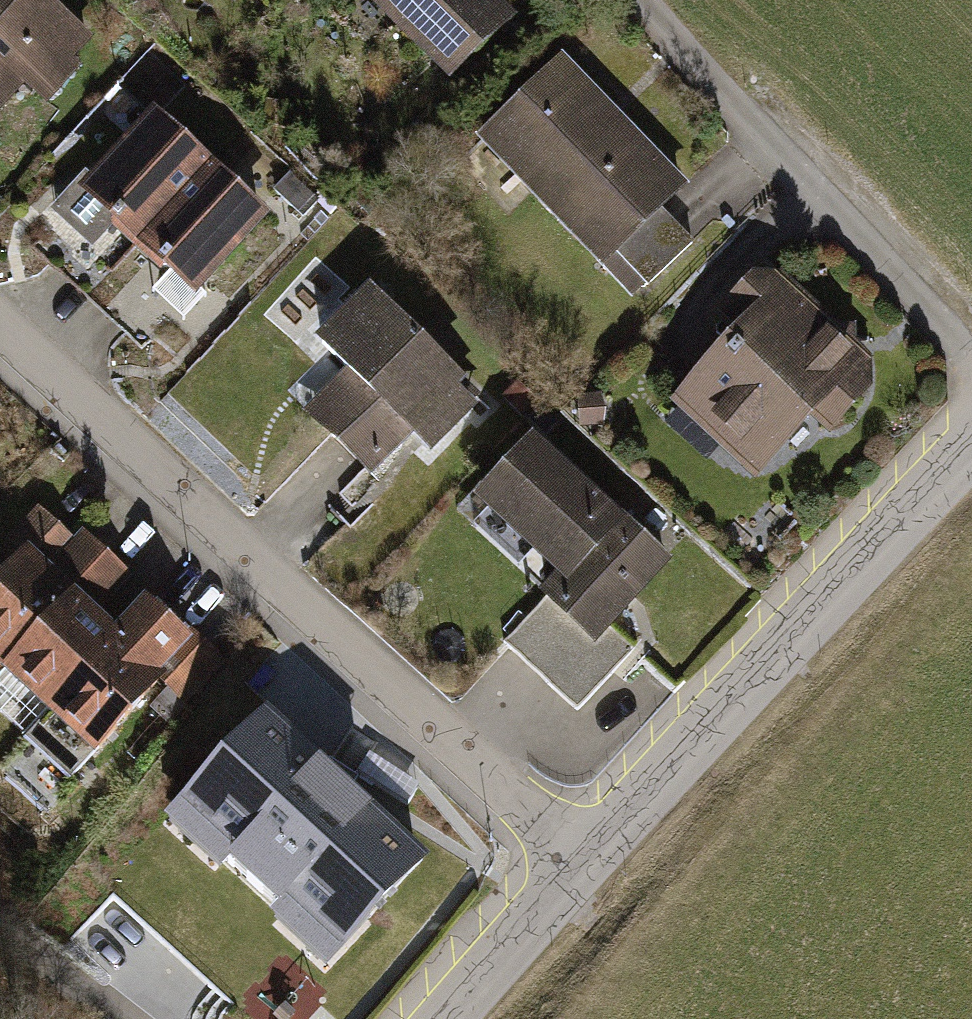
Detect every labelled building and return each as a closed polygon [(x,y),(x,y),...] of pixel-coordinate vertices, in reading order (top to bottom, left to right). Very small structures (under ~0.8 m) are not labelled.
[(32,73),(50,88),(98,31),(61,0),(0,0),(0,111),(32,73)] [(447,101),(524,30),(495,0),(353,0),(447,101)] [(563,66),(472,152),(626,312),(691,250),(668,225),(693,201),(563,66)] [(217,161),(154,105),(79,188),(142,244),(217,161)] [(217,161),(142,244),(199,295),(273,212),(217,161)] [(259,314),(298,347),(309,359),(323,346),(343,366),(299,408),(366,478),(410,436),(425,451),(479,400),(368,285),(349,303),(342,296),(354,282),(315,249),(259,314)] [(723,359),(663,415),(742,498),(807,437),(825,457),(867,418),(865,373),(789,292),(750,294),(703,338),(723,359)] [(603,442),(601,407),(576,409),(579,444),(603,442)] [(533,429),(475,497),(560,570),(545,587),(603,637),(677,551),(533,429)] [(97,759),(200,642),(146,594),(117,627),(98,610),(130,574),(80,530),(73,537),(34,503),(0,542),(0,543),(16,556),(0,574),(0,719),(22,738),(44,713),(97,759)] [(426,865),(268,720),(172,823),(226,873),(232,866),(280,911),(274,918),(329,969),(426,865)]
